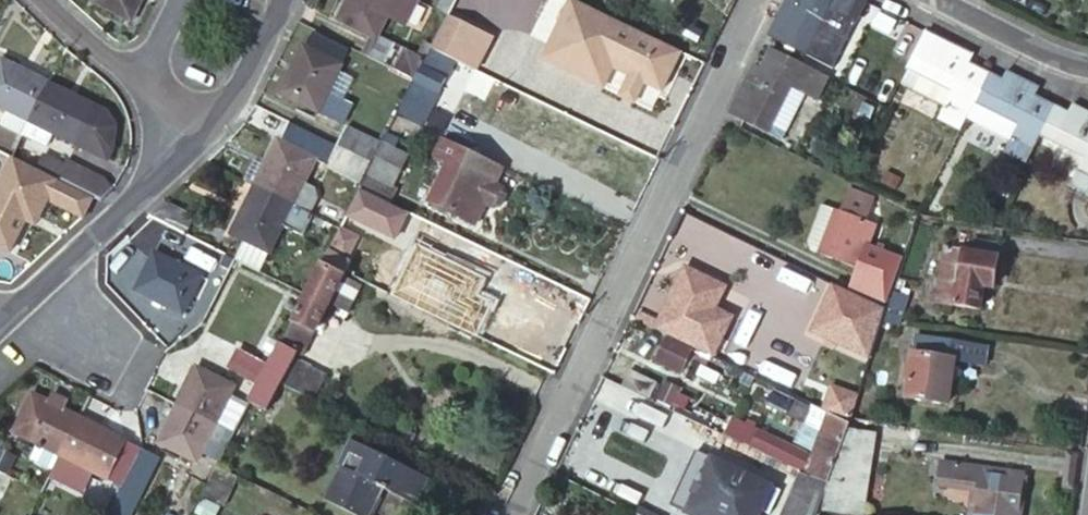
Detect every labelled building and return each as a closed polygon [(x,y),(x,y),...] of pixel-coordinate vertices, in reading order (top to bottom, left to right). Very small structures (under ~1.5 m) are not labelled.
[(91,3),(130,22),(140,0),(93,0),(91,3)] [(338,18),(375,37),(393,0),(347,0),(338,18)] [(443,16),(428,46),(453,58),(467,64),(476,44),(462,37),(480,0),(452,0),(443,16)] [(452,0),(437,0),(432,10),(443,16),(452,0)] [(546,1),(566,10),(555,34),(549,31),(546,37),(551,38),(542,55),(603,86),(620,49),(669,74),(681,49),(630,23),(582,0),(547,0),(546,1)] [(766,33),(802,51),(823,7),(851,21),(862,0),(783,0),(766,33)] [(972,53),(923,28),(901,71),(946,94),(933,120),(956,131),(968,106),(984,72),(967,63),(972,53)] [(411,79),(422,57),(395,44),(383,65),(411,79)] [(453,58),(428,46),(422,57),(411,79),(394,111),(419,125),(453,58)] [(342,67),(303,48),(281,93),(318,112),(342,67)] [(762,68),(751,62),(727,111),(763,129),(766,122),(783,130),(801,93),(812,99),(825,75),(772,49),(762,68)] [(31,121),(50,83),(4,60),(0,69),(0,106),(31,121)] [(1037,86),(1005,70),(999,80),(984,72),(968,106),(1012,128),(999,153),(1021,164),(1034,139),(1050,105),(1032,96),(1037,86)] [(54,132),(78,144),(110,160),(114,151),(117,126),(107,111),(96,106),(50,83),(31,121),(54,132)] [(486,110),(471,103),(467,113),(481,120),(486,110)] [(1050,105),(1034,139),(1056,150),(1043,175),(1064,186),(1087,140),(1087,112),(1077,106),(1072,116),(1050,105)] [(31,121),(25,133),(48,145),(54,132),(31,121)] [(368,162),(335,146),(287,121),(279,141),(276,139),(266,159),(253,184),(291,203),(309,212),(317,195),(313,184),(302,179),(313,159),(359,181),(368,162)] [(368,162),(378,142),(345,126),(335,146),(368,162)] [(485,181),(494,163),(437,136),(427,155),(439,161),(421,200),(465,221),(475,201),(484,206),(489,205),(496,190),(495,185),(485,181)] [(380,139),(378,142),(368,162),(359,181),(357,185),(383,198),(390,183),(385,181),(401,150),(380,139)] [(243,178),(253,184),(266,159),(256,153),(243,178)] [(93,196),(102,201),(113,189),(105,178),(68,159),(64,167),(44,156),(37,169),(93,196)] [(37,169),(30,184),(0,169),(0,245),(1,246),(29,188),(84,216),(93,196),(37,169)] [(291,203),(253,184),(229,232),(267,251),(291,203)] [(383,198),(357,185),(348,202),(337,227),(336,228),(353,236),(367,208),(376,212),(383,198)] [(885,308),(902,256),(867,242),(873,224),(882,202),(847,189),(839,210),(821,203),(806,242),(809,250),(858,267),(848,290),(849,290),(885,308)] [(173,248),(181,232),(149,216),(135,229),(173,248)] [(336,228),(326,248),(343,256),(353,236),(336,228)] [(970,253),(941,249),(932,303),(977,309),(981,287),(990,289),(997,243),(973,239),(970,253)] [(320,260),(342,271),(349,274),(351,270),(344,267),(349,258),(343,256),(326,248),(320,260)] [(367,251),(353,276),(367,283),(380,258),(367,251)] [(187,269),(155,252),(136,290),(168,307),(187,269)] [(401,269),(380,258),(367,283),(447,322),(456,302),(443,295),(457,266),(435,256),(430,265),(428,264),(419,281),(412,278),(407,268),(401,269)] [(342,271),(320,260),(317,267),(303,293),(289,318),(310,329),(313,330),(323,310),(339,319),(356,285),(339,276),(342,271)] [(849,290),(848,290),(841,305),(878,325),(879,323),(885,308),(849,290)] [(467,327),(500,341),(514,309),(482,294),(467,327)] [(859,382),(874,339),(834,326),(803,315),(795,339),(829,350),(823,370),(828,372),(841,376),(859,382)] [(269,357),(265,364),(260,374),(279,383),(311,399),(326,367),(297,352),(310,329),(289,318),(269,357)] [(689,349),(664,337),(651,362),(677,374),(689,349)] [(260,374),(265,364),(235,349),(226,366),(256,382),(260,374)] [(951,360),(911,353),(910,366),(904,365),(902,378),(908,379),(905,398),(945,403),(951,360)] [(234,385),(194,366),(176,403),(231,431),(235,421),(219,413),(234,385)] [(655,379),(627,366),(621,380),(648,393),(655,379)] [(279,383),(260,374),(256,382),(235,421),(231,431),(229,435),(248,444),(279,383)] [(665,384),(655,379),(648,393),(658,397),(665,384)] [(665,384),(658,397),(673,405),(680,390),(665,383),(665,384)] [(788,402),(768,392),(763,405),(818,431),(809,455),(736,417),(728,434),(801,470),(825,482),(844,426),(844,424),(811,407),(810,410),(790,399),(788,402)] [(62,453),(80,417),(68,410),(72,403),(55,395),(52,402),(34,394),(16,430),(38,441),(62,453)] [(231,431),(176,403),(157,441),(196,460),(202,447),(218,455),(229,435),(231,431)] [(122,484),(141,447),(80,417),(62,453),(54,468),(66,474),(74,461),(122,484)] [(682,443),(627,417),(606,460),(661,486),(682,443)] [(825,482),(816,509),(848,514),(855,514),(858,514),(876,431),(844,426),(825,482)] [(339,431),(326,458),(329,460),(312,493),(358,514),(368,514),(381,485),(410,500),(423,473),(339,431)] [(38,441),(30,456),(54,468),(62,453),(38,441)] [(141,447),(122,484),(106,514),(127,514),(157,455),(141,447)] [(711,453),(684,508),(700,514),(755,514),(761,504),(767,507),(778,486),(711,453)] [(938,459),(935,478),(974,484),(970,514),(1014,514),(1020,472),(938,459)] [(801,470),(781,514),(814,514),(816,509),(825,482),(801,470)] [(430,476),(423,473),(410,500),(418,504),(430,476)]
